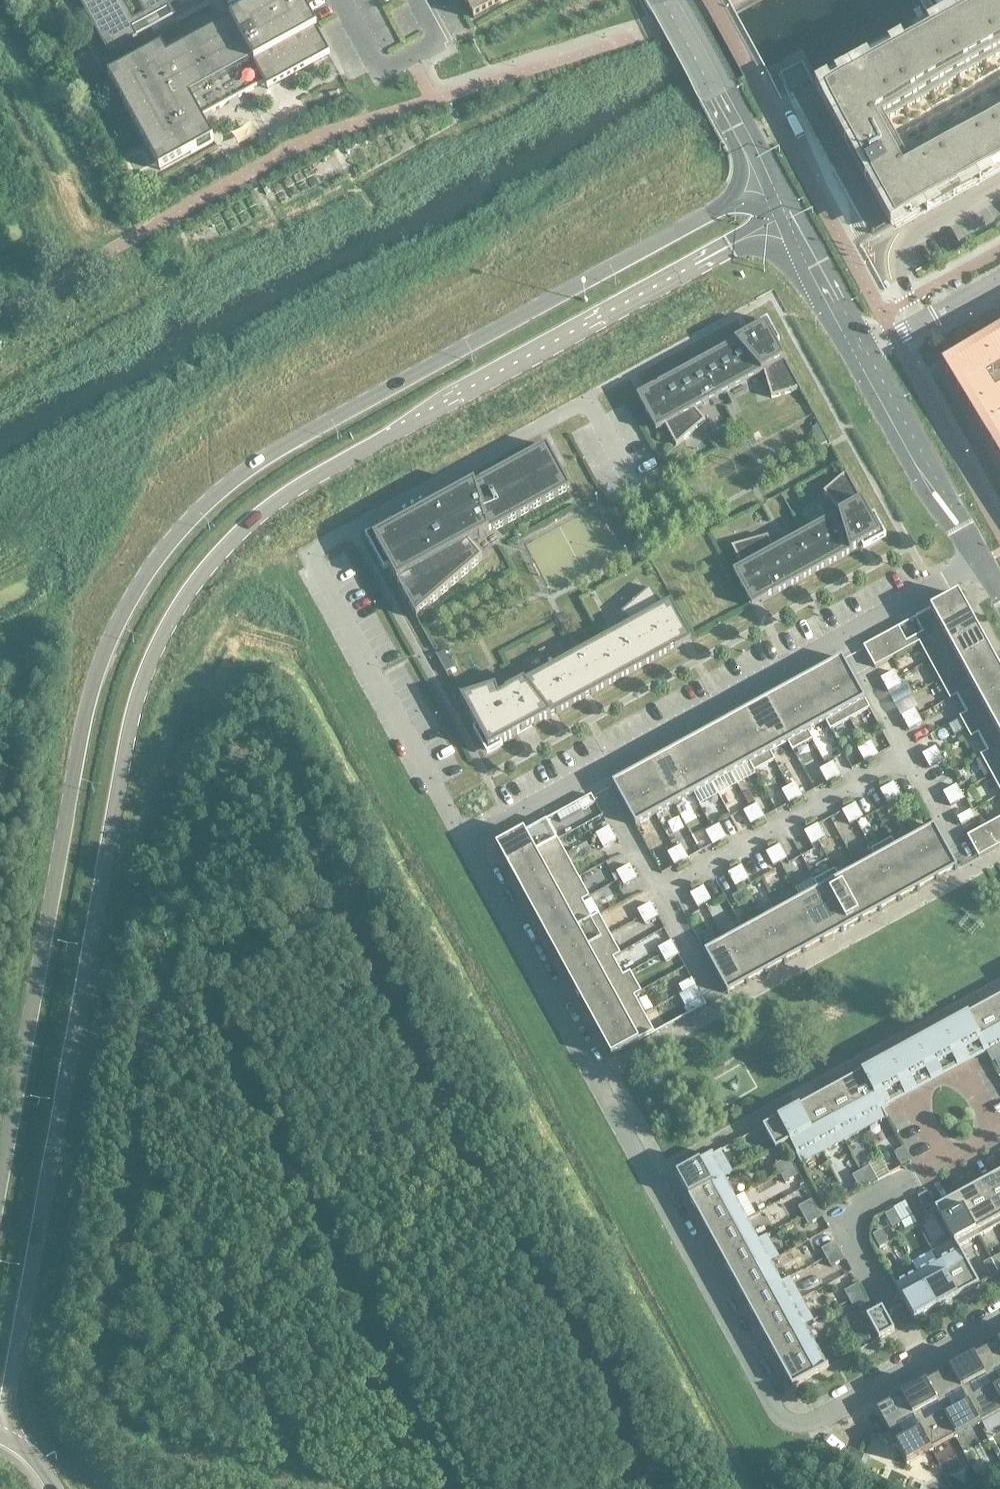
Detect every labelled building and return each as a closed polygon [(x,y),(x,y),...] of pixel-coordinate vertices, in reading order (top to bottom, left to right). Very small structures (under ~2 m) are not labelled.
[(107,53),(136,37),(131,28),(167,9),(172,17),(204,0),(78,0),(107,53)] [(298,0),(273,0),(190,45),(223,106),(264,84),(267,89),(328,56),(319,39),(320,39),(298,0)] [(473,19),(508,0),(462,0),(473,19)] [(779,75),(823,176),(860,245),(999,168),(999,1),(823,98),(823,99),(820,101),(799,64),(779,75)] [(223,106),(190,45),(166,58),(161,48),(107,77),(125,109),(126,109),(159,170),(189,154),(213,141),(200,118),(223,106)] [(800,391),(775,345),(779,343),(766,321),(744,333),(746,337),(636,397),(655,432),(664,427),(675,446),(704,421),(694,410),(763,373),(771,398),(798,390),(799,391),(800,391)] [(983,349),(952,368),(975,406),(995,393),(995,392),(985,376),(994,370),(999,367),(999,338),(983,349)] [(995,392),(995,393),(975,406),(986,424),(999,416),(999,389),(995,392)] [(986,424),(997,443),(999,441),(999,416),(986,424)] [(435,506),(394,529),(391,525),(365,539),(383,573),(388,570),(415,619),(416,619),(416,617),(482,560),(469,545),(570,489),(546,446),(455,496),(456,497),(439,511),(435,506)] [(732,572),(751,607),(861,547),(863,551),(885,538),(873,516),(870,518),(845,472),(843,473),(844,474),(822,493),(840,513),(771,551),(767,537),(730,547),(741,567),(732,572)] [(630,624),(605,638),(626,676),(691,640),(670,602),(660,607),(649,588),(620,613),(630,624)] [(966,616),(955,596),(915,618),(922,632),(905,642),(897,628),(862,647),(874,668),(918,643),(925,640),(924,639),(966,616)] [(977,635),(966,616),(924,639),(925,640),(918,643),(928,661),(977,635)] [(987,654),(977,635),(928,661),(938,680),(987,654)] [(605,638),(550,668),(570,706),(626,676),(605,638)] [(443,652),(437,655),(436,656),(445,672),(452,668),(443,652)] [(997,673),(987,654),(938,680),(948,699),(956,696),(997,673)] [(869,709),(842,661),(822,671),(849,720),(869,709)] [(502,747),(500,744),(570,706),(550,668),(504,693),(504,694),(498,697),(495,688),(460,699),(460,698),(459,699),(475,729),(472,731),(486,756),(502,747)] [(849,720),(822,671),(803,682),(825,722),(830,731),(849,720)] [(893,672),(880,679),(883,686),(896,679),(893,672)] [(997,673),(956,696),(966,714),(999,696),(999,678),(997,673)] [(900,685),(896,679),(883,686),(887,692),(900,685)] [(825,722),(803,682),(784,692),(806,732),(825,722)] [(811,741),(806,732),(784,692),(765,702),(787,742),(792,751),(811,741)] [(966,714),(959,718),(969,737),(976,734),(999,721),(999,696),(966,714)] [(787,742),(765,702),(747,713),(768,753),(787,742)] [(913,710),(900,717),(904,724),(917,717),(913,710)] [(773,762),(768,753),(747,713),(727,723),(749,763),(754,772),(773,762)] [(921,723),(917,717),(904,724),(908,730),(921,723)] [(976,734),(987,753),(999,745),(999,721),(976,734)] [(749,763),(727,723),(708,734),(730,774),(749,763)] [(730,774),(708,734),(689,744),(711,784),(730,774)] [(870,743),(863,746),(870,759),(877,755),(870,743)] [(711,784),(689,744),(670,754),(692,794),(711,784)] [(987,753),(980,757),(990,775),(999,770),(999,745),(987,753)] [(870,759),(863,746),(857,750),(864,763),(870,759)] [(934,748),(921,755),(925,762),(938,755),(934,748)] [(692,794),(670,754),(651,765),(673,805),(692,794)] [(941,761),(938,755),(925,762),(929,768),(941,761)] [(832,763),(825,767),(833,780),(839,776),(832,763)] [(673,805),(651,765),(632,775),(654,815),(673,805)] [(833,780),(825,767),(819,771),(826,783),(833,780)] [(990,775),(999,794),(999,770),(990,775)] [(654,815),(632,775),(613,786),(635,826),(654,815)] [(794,784),(788,788),(795,801),(801,797),(794,784)] [(900,796),(893,784),(886,787),(893,800),(900,796)] [(955,786),(942,793),(946,800),(959,793),(955,786)] [(893,800),(886,787),(879,791),(886,804),(893,800)] [(795,801),(788,788),(781,791),(788,804),(795,801)] [(962,799),(959,793),(946,800),(949,806),(962,799)] [(595,803),(590,795),(576,803),(581,811),(595,803)] [(862,817),(855,804),(848,808),(855,821),(862,817)] [(756,805),(749,809),(756,822),(763,818),(756,805)] [(855,821),(848,808),(841,812),(848,825),(855,821)] [(756,822),(749,809),(743,812),(750,825),(756,822)] [(969,812),(956,819),(960,826),(973,819),(969,812)] [(966,837),(977,857),(999,845),(999,818),(966,837)] [(559,839),(548,819),(497,846),(508,866),(559,839)] [(824,838),(817,825),(810,829),(817,842),(824,838)] [(718,826),(711,829),(718,842),(725,839),(718,826)] [(955,867),(933,827),(913,838),(935,878),(955,867)] [(611,834),(608,828),(595,835),(599,841),(611,834)] [(718,842),(711,829),(705,833),(712,846),(718,842)] [(817,842),(810,829),(803,832),(810,845),(817,842)] [(615,841),(611,834),(599,841),(602,848),(615,841)] [(935,878),(913,838),(894,848),(916,888),(935,878)] [(569,858),(559,839),(508,866),(518,885),(569,858)] [(871,850),(875,859),(897,899),(916,888),(894,848),(890,839),(871,850)] [(680,846),(673,850),(680,863),(687,859),(680,846)] [(785,859),(778,846),(772,850),(779,862),(785,859)] [(680,863),(673,850),(667,854),(674,867),(680,863)] [(779,862),(772,850),(765,853),(772,866),(779,862)] [(579,877),(569,858),(518,885),(529,904),(579,877)] [(897,899),(875,859),(856,869),(878,909),(897,899)] [(632,872),(629,866),(616,873),(619,879),(632,872)] [(748,880),(741,867),(734,870),(741,883),(748,880)] [(878,909),(856,869),(837,879),(859,919),(878,909)] [(741,883),(734,870),(727,874),(734,887),(741,883)] [(814,881),(818,890),(840,930),(859,919),(837,879),(833,870),(814,881)] [(636,879),(632,872),(619,879),(623,886),(636,879)] [(590,895),(579,877),(529,904),(539,923),(581,900),(590,895)] [(710,900),(703,887),(696,891),(703,904),(710,900)] [(840,930),(818,890),(799,900),(821,940),(840,930)] [(703,904),(696,891),(689,895),(696,908),(703,904)] [(591,919),(581,900),(539,923),(550,942),(591,919)] [(821,940),(799,900),(780,910),(802,951),(821,940)] [(653,910),(649,903),(636,911),(640,917),(653,910)] [(657,917),(653,910),(640,917),(644,924),(657,917)] [(802,951),(780,910),(761,921),(783,961),(802,951)] [(600,915),(591,919),(550,942),(560,961),(611,934),(600,915)] [(783,961),(761,921),(742,931),(764,971),(783,961)] [(764,971),(742,931),(723,942),(745,982),(764,971)] [(621,953),(611,934),(560,961),(570,980),(612,957),(621,953)] [(674,948),(670,942),(657,949),(661,956),(674,948)] [(745,982),(723,942),(704,952),(726,992),(745,982)] [(678,955),(674,948),(661,956),(665,962),(678,955)] [(623,976),(612,957),(570,980),(581,999),(623,976)] [(631,972),(623,976),(581,999),(591,1018),(633,995),(642,991),(631,972)] [(695,986),(691,979),(678,986),(682,993),(695,986)] [(643,1014),(633,995),(591,1018),(601,1037),(643,1014)] [(706,1006),(701,998),(687,1006),(692,1014),(706,1006)] [(987,1005),(999,1028),(999,998),(987,1005)] [(987,1005),(966,1016),(986,1052),(999,1044),(999,1028),(987,1005)] [(654,1034),(643,1014),(601,1037),(612,1057),(654,1034)] [(986,1052),(966,1016),(861,1074),(880,1109),(986,1052)] [(885,1118),(880,1109),(861,1074),(840,1085),(864,1129),(885,1118)] [(864,1129),(840,1085),(819,1097),(843,1141),(864,1129)] [(843,1141),(819,1097),(798,1108),(822,1152),(843,1141)] [(822,1152),(798,1108),(777,1120),(789,1143),(788,1143),(800,1164),(822,1152)] [(789,1143),(777,1120),(762,1128),(774,1151),(788,1143),(789,1143)] [(909,1162),(902,1148),(893,1153),(900,1166),(909,1162)] [(719,1151),(712,1155),(675,1175),(687,1197),(723,1178),(731,1173),(719,1151)] [(774,1166),(779,1174),(792,1167),(787,1159),(774,1166)] [(797,1176),(792,1167),(779,1174),(783,1183),(797,1176)] [(868,1167),(860,1171),(867,1185),(876,1180),(868,1167)] [(867,1185),(860,1171),(851,1176),(858,1189),(867,1185)] [(998,1174),(977,1185),(998,1225),(999,1224),(999,1178),(998,1174)] [(734,1199),(723,1178),(687,1197),(699,1218),(734,1199)] [(998,1225),(977,1185),(956,1197),(977,1237),(998,1225)] [(817,1195),(824,1208),(833,1203),(826,1190),(817,1195)] [(933,1205),(926,1192),(917,1197),(924,1210),(933,1205)] [(977,1237),(956,1197),(935,1208),(956,1248),(977,1237)] [(746,1220),(734,1199),(699,1218),(710,1239),(746,1220)] [(797,1208),(802,1217),(815,1209),(810,1201),(797,1208)] [(820,1218),(815,1209),(802,1217),(807,1225),(820,1218)] [(884,1215),(891,1228),(900,1223),(893,1210),(884,1215)] [(757,1241),(746,1220),(710,1239),(722,1260),(757,1241)] [(880,1231),(871,1236),(879,1249),(887,1244),(880,1231)] [(766,1236),(757,1241),(722,1260),(733,1281),(769,1262),(777,1257),(766,1236)] [(820,1250),(825,1259),(838,1251),(833,1243),(820,1250)] [(843,1260),(838,1251),(825,1259),(830,1267),(843,1260)] [(977,1286),(958,1251),(937,1262),(956,1297),(977,1286)] [(780,1283),(769,1262),(733,1281),(745,1302),(780,1283)] [(956,1297),(937,1262),(916,1274),(935,1309),(956,1297)] [(998,1274),(992,1262),(984,1267),(989,1276),(988,1277),(989,1278),(998,1274)] [(935,1309),(916,1274),(894,1285),(913,1321),(935,1309)] [(789,1278),(780,1283),(745,1302),(756,1324),(800,1299),(789,1278)] [(843,1292),(848,1301),(861,1294),(856,1285),(843,1292)] [(866,1302),(861,1294),(848,1301),(853,1309),(866,1302)] [(812,1320),(800,1299),(756,1324),(768,1345),(803,1325),(812,1320)] [(881,1309),(874,1313),(866,1317),(878,1340),(893,1332),(881,1309)] [(815,1346),(803,1325),(768,1345),(779,1366),(815,1346)] [(870,1343),(865,1333),(856,1338),(861,1347),(870,1343)] [(997,1344),(973,1357),(999,1406),(999,1349),(997,1344)] [(826,1367),(815,1346),(779,1366),(791,1388),(828,1368),(827,1366),(826,1367)] [(973,1357),(949,1370),(979,1425),(999,1413),(999,1406),(973,1357)] [(979,1425),(949,1370),(925,1383),(955,1438),(979,1425)] [(955,1438),(925,1383),(900,1396),(930,1451),(955,1438)] [(930,1451),(900,1396),(875,1410),(886,1429),(906,1465),(930,1451)] [(861,1457),(848,1450),(847,1450),(842,1460),(857,1467),(861,1457)]
